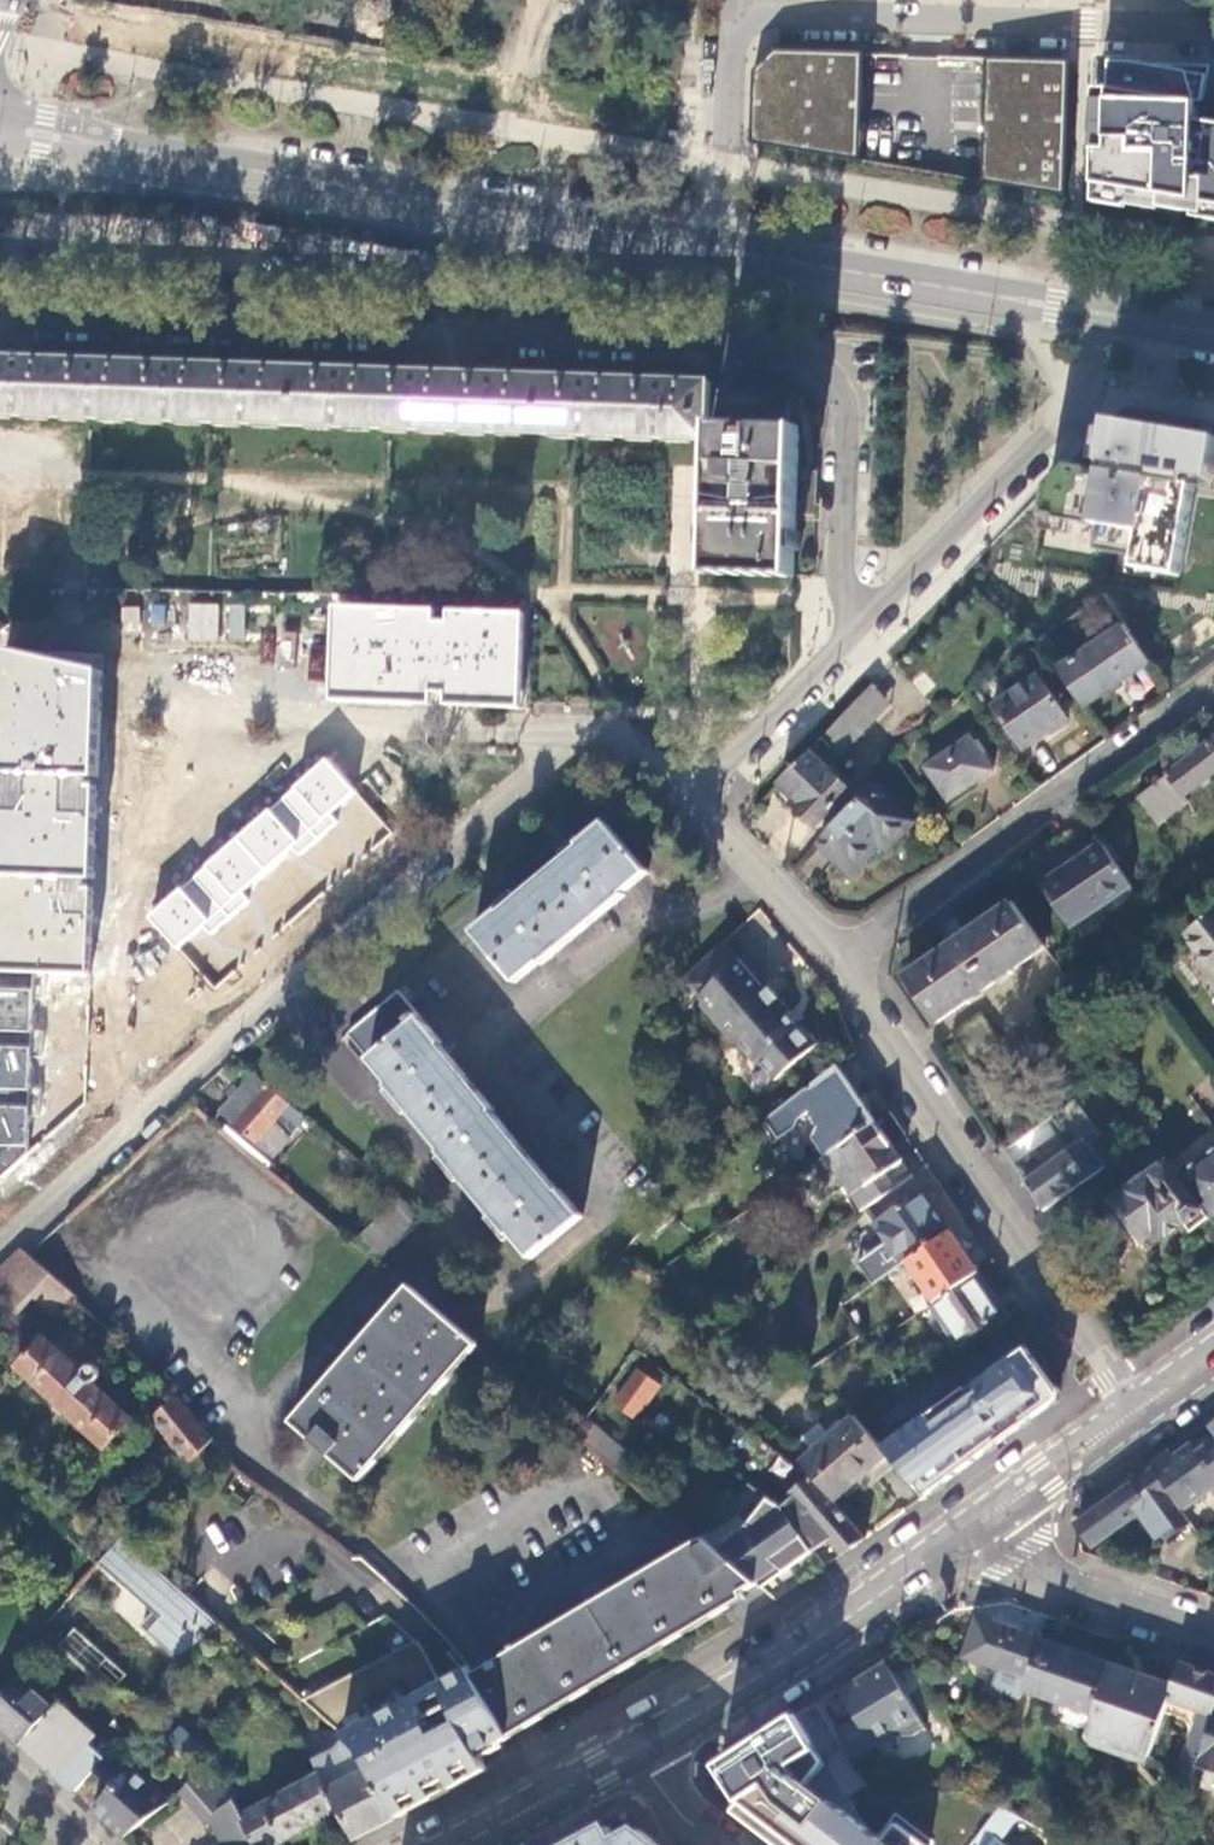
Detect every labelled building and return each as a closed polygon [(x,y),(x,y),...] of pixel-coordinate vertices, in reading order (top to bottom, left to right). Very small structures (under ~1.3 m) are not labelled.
[(754,72),(751,143),(861,161),(865,55),(776,51),(754,72)] [(987,59),(982,182),(1066,196),(1071,62),(987,59)] [(1093,64),(1087,202),(1213,224),(1213,130),(1200,128),(1204,71),(1093,64)] [(51,360),(31,359),(30,349),(22,348),(12,348),(12,358),(0,358),(0,416),(50,417),(51,360)] [(126,420),(128,363),(106,361),(107,351),(97,351),(88,351),(88,361),(51,360),(50,417),(93,419),(126,420)] [(164,364),(128,363),(126,420),(203,422),(205,365),(182,364),(183,354),(174,353),(164,353),(164,364)] [(242,367),(205,365),(203,422),(216,423),(295,426),(297,368),(261,366),(261,357),(251,356),(242,356),(242,367)] [(332,370),(297,368),(295,426),(386,429),(387,371),(352,370),(352,360),(343,360),(332,359),(332,370)] [(408,373),(387,371),(386,429),(392,429),(448,431),(449,373),(427,372),(427,363),(419,362),(410,362),(408,373)] [(449,373),(448,431),(540,434),(541,376),(505,374),(505,366),(496,365),(486,364),(485,375),(449,373)] [(541,376),(540,434),(578,435),(615,436),(617,379),(596,378),(597,369),(589,368),(577,367),(576,378),(541,376)] [(617,379),(615,436),(644,438),(704,440),(708,440),(709,433),(710,389),(710,383),(673,381),(672,372),(665,372),(654,371),(653,381),(617,379)] [(710,389),(709,433),(715,434),(714,463),(712,463),(712,466),(714,466),(713,498),(713,510),(712,574),(794,576),(795,516),(797,485),(797,470),(800,469),(801,467),(798,467),(799,428),(790,428),(790,393),(710,389)] [(1112,422),(1094,531),(1132,538),(1127,569),(1180,577),(1196,481),(1212,483),(1213,474),(1213,439),(1112,422)] [(673,531),(690,532),(692,495),(675,495),(673,531)] [(187,601),(186,640),(217,640),(218,602),(187,601)] [(221,639),(242,640),(243,604),(222,603),(221,639)] [(535,616),(336,606),(332,698),(531,710),(535,616)] [(1150,664),(1137,645),(1124,626),(1058,670),(1085,709),(1111,691),(1105,684),(1118,675),(1124,682),(1150,664)] [(33,967),(87,969),(101,672),(0,650),(0,966),(33,967)] [(995,706),(1025,750),(1069,720),(1038,675),(995,706)] [(1111,691),(1124,682),(1118,675),(1105,684),(1111,691)] [(893,704),(873,685),(824,738),(842,755),(893,704)] [(1158,827),(1190,802),(1186,796),(1213,775),(1213,727),(1212,724),(1175,750),(1171,747),(1159,756),(1172,772),(1166,776),(1136,798),(1158,827)] [(824,738),(780,784),(802,804),(797,809),(816,827),(850,791),(829,769),(842,755),(824,738)] [(925,768),(948,801),(993,772),(969,738),(925,768)] [(331,814),(353,792),(324,757),(148,916),(180,952),(204,929),(212,936),(248,903),(242,897),(293,846),(303,856),(338,822),(331,814)] [(875,786),(819,843),(850,871),(880,842),(886,847),(912,821),(875,786)] [(474,932),(517,983),(541,964),(543,964),(626,894),(625,893),(648,873),(605,823),(582,842),(576,836),(566,844),(558,852),(565,860),(518,899),(511,890),(500,899),(493,906),(499,911),(474,932)] [(1133,888),(1104,846),(1041,885),(1072,928),(1133,888)] [(1045,947),(1013,903),(968,934),(964,929),(947,941),(951,946),(904,978),(936,1024),(1045,947)] [(1185,933),(1213,971),(1213,912),(1185,933)] [(764,991),(724,942),(686,977),(738,1039),(736,1047),(745,1057),(749,1057),(754,1057),(775,1081),(819,1045),(769,987),(764,991)] [(27,1157),(33,967),(0,966),(0,1178),(27,1157)] [(511,1234),(531,1258),(583,1216),(562,1189),(560,1191),(493,1111),(495,1110),(440,1044),(441,1044),(399,992),(349,1034),(390,1084),(382,1091),(391,1102),(401,1116),(408,1110),(442,1151),(434,1158),(443,1170),(452,1182),(460,1177),(490,1214),(483,1218),(492,1228),(503,1242),(511,1234)] [(242,1073),(246,1066),(241,1062),(236,1069),(242,1073)] [(789,1103),(825,1157),(825,1156),(875,1122),(837,1067),(789,1103)] [(314,1123),(255,1074),(220,1113),(274,1158),(291,1138),(276,1124),(283,1115),(300,1129),(303,1125),(309,1129),(314,1123)] [(1107,1167),(1090,1142),(1103,1135),(1079,1098),(1054,1115),(1074,1145),(1024,1181),(1045,1211),(1064,1198),(1107,1167)] [(825,1156),(863,1211),(894,1189),(887,1180),(906,1169),(875,1122),(825,1156)] [(1203,1210),(1178,1175),(1157,1146),(1139,1160),(1150,1174),(1144,1177),(1141,1174),(1135,1178),(1139,1183),(1114,1201),(1144,1243),(1158,1233),(1163,1240),(1185,1224),(1203,1210)] [(1178,1175),(1203,1210),(1210,1219),(1213,1223),(1213,1150),(1178,1175)] [(908,1261),(950,1231),(922,1191),(875,1224),(887,1243),(875,1250),(871,1253),(868,1258),(865,1263),(865,1266),(867,1271),(875,1284),(908,1261)] [(1059,1252),(1061,1244),(1084,1228),(1064,1198),(1045,1211),(1036,1218),(1059,1252)] [(1210,1219),(1203,1210),(1185,1224),(1191,1233),(1210,1219)] [(979,1273),(950,1231),(908,1261),(936,1303),(979,1273)] [(0,1271),(0,1299),(16,1313),(33,1296),(61,1320),(77,1301),(76,1299),(78,1296),(29,1255),(23,1251),(2,1270),(0,1271)] [(936,1303),(931,1305),(959,1346),(1006,1313),(979,1273),(936,1303)] [(361,1482),(479,1345),(411,1286),(292,1422),(361,1482)] [(25,1360),(18,1368),(106,1450),(134,1420),(95,1385),(99,1382),(102,1379),(103,1375),(100,1368),(96,1366),(91,1366),(88,1368),(95,1360),(61,1329),(50,1341),(41,1333),(31,1341),(37,1347),(25,1360)] [(900,1464),(928,1496),(1006,1439),(1060,1400),(1062,1391),(1031,1348),(974,1390),(972,1387),(886,1450),(900,1464)] [(612,1404),(633,1420),(658,1385),(637,1370),(612,1404)] [(147,1411),(191,1464),(211,1440),(178,1399),(169,1406),(162,1398),(147,1411)] [(815,1476),(811,1478),(833,1502),(841,1496),(847,1502),(872,1482),(876,1486),(900,1464),(886,1450),(866,1426),(858,1419),(836,1438),(817,1453),(805,1463),(815,1476)] [(612,1465),(628,1447),(600,1422),(584,1440),(612,1465)] [(806,1439),(817,1453),(836,1438),(825,1424),(806,1439)] [(1207,1439),(1176,1460),(1173,1455),(1165,1461),(1153,1469),(1181,1509),(1213,1487),(1213,1449),(1207,1439)] [(162,1482),(168,1488),(184,1471),(177,1466),(162,1482)] [(1189,1522),(1181,1509),(1153,1469),(1077,1524),(1094,1547),(1137,1516),(1144,1512),(1152,1522),(1165,1538),(1189,1522)] [(864,1540),(811,1478),(790,1494),(793,1499),(782,1508),(814,1552),(829,1542),(840,1556),(864,1540)] [(757,1583),(758,1584),(778,1571),(781,1575),(814,1552),(782,1508),(770,1499),(751,1524),(739,1516),(705,1539),(757,1583)] [(1147,1526),(1152,1522),(1144,1512),(1137,1516),(1141,1522),(1147,1526)] [(183,1665),(220,1625),(123,1538),(100,1562),(162,1619),(149,1634),(183,1665)] [(473,1675),(511,1736),(529,1726),(718,1616),(746,1599),(742,1593),(757,1583),(705,1539),(684,1550),(680,1544),(495,1655),(498,1661),(473,1675)] [(965,1658),(1027,1680),(1042,1640),(979,1618),(965,1658)] [(60,1648),(111,1693),(128,1676),(76,1630),(60,1648)] [(1027,1680),(1023,1692),(1093,1716),(1111,1664),(1042,1640),(1027,1680)] [(416,1642),(304,1701),(345,1736),(362,1751),(366,1758),(397,1817),(450,1789),(488,1769),(481,1754),(511,1736),(473,1675),(465,1664),(437,1678),(427,1657),(416,1642)] [(818,1701),(836,1730),(848,1750),(868,1738),(896,1737),(898,1726),(912,1727),(923,1721),(886,1660),(818,1701)] [(1174,1686),(1170,1700),(1213,1716),(1213,1674),(1205,1671),(1182,1663),(1174,1686)] [(1111,1664),(1093,1716),(1086,1735),(1151,1757),(1170,1700),(1174,1686),(1111,1664)] [(22,1745),(55,1710),(19,1679),(0,1699),(0,1726),(3,1728),(22,1745)] [(779,1844),(933,1844),(934,1843),(895,1813),(878,1838),(805,1786),(824,1764),(848,1750),(836,1730),(818,1701),(716,1768),(741,1803),(735,1811),(779,1844)] [(113,1752),(59,1705),(55,1710),(22,1745),(41,1762),(57,1777),(58,1776),(75,1792),(85,1781),(94,1771),(113,1752)] [(1205,1744),(1197,1768),(1213,1774),(1213,1718),(1205,1744)] [(170,1741),(185,1754),(197,1742),(181,1728),(170,1741)] [(1193,1734),(1179,1775),(1193,1780),(1197,1768),(1205,1744),(1199,1742),(1201,1737),(1193,1734)] [(362,1751),(345,1736),(310,1754),(321,1772),(319,1773),(339,1811),(355,1839),(374,1829),(397,1817),(366,1758),(362,1751)] [(134,1765),(116,1748),(113,1752),(94,1771),(112,1787),(92,1809),(102,1819),(122,1838),(130,1831),(142,1824),(156,1817),(162,1811),(170,1804),(132,1769),(134,1765)] [(240,1816),(234,1804),(232,1802),(217,1789),(200,1773),(177,1797),(209,1832),(215,1829),(224,1844),(256,1844),(240,1816)] [(319,1773),(240,1816),(256,1844),(276,1844),(339,1811),(319,1773)] [(217,1789),(232,1802),(241,1793),(227,1780),(217,1789)] [(1045,1830),(1017,1815),(994,1844),(1034,1844),(1045,1830)] [(610,1826),(591,1836),(575,1844),(659,1844),(657,1843),(640,1830),(618,1841),(610,1826)]
